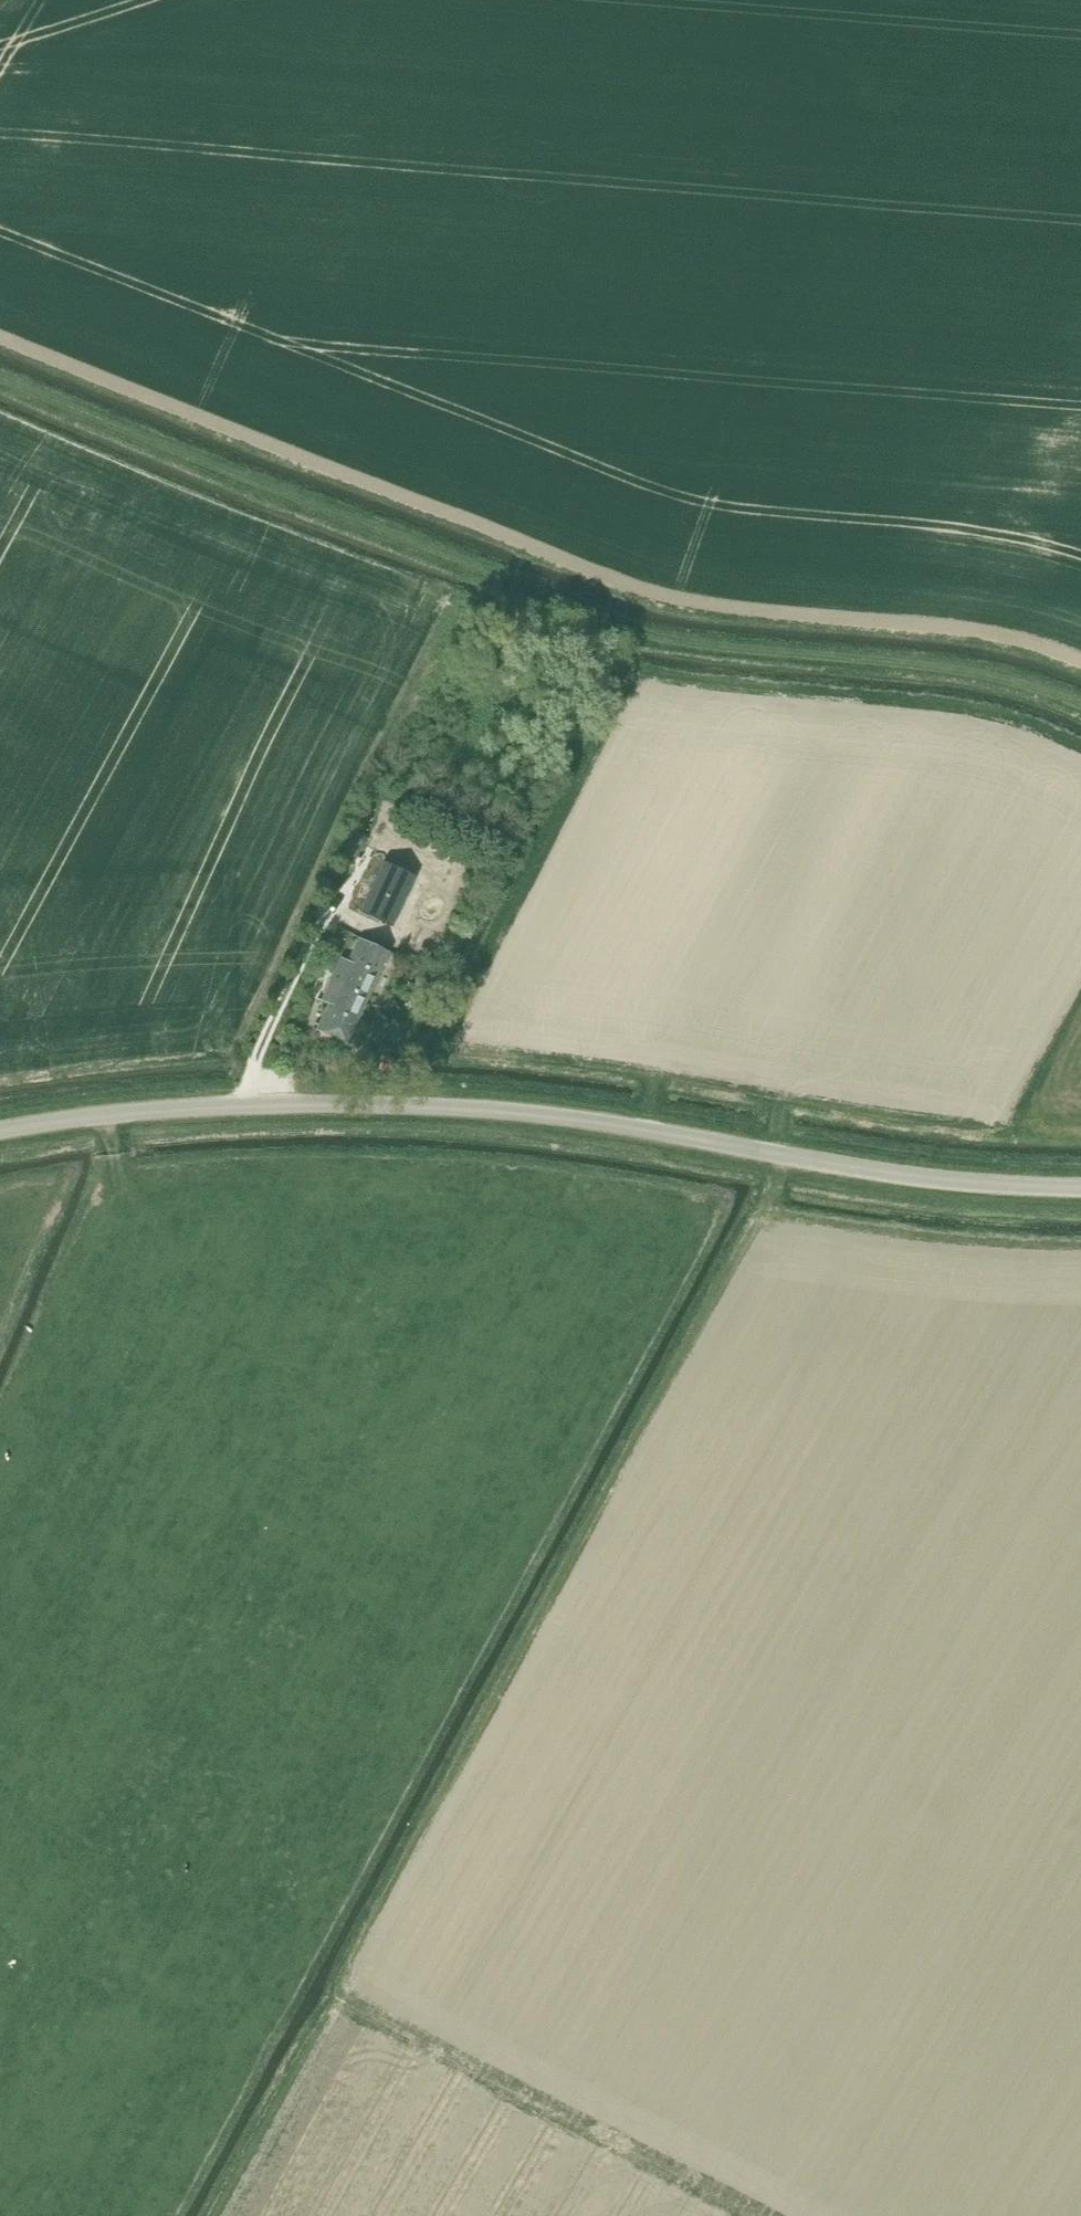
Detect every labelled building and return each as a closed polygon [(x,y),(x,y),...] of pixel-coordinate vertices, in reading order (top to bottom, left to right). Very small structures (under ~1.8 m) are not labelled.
[(417,877),(384,861),(360,912),(369,916),(368,919),(378,924),(379,921),(393,928),(417,877)] [(378,974),(388,951),(351,935),(341,958),(378,974)] [(331,981),(368,998),(378,974),(341,958),(331,981)] [(331,981),(322,1001),(329,1004),(328,1007),(357,1021),(368,998),(331,981)] [(317,1030),(322,1033),(317,1044),(341,1055),(357,1021),(328,1007),(317,1030)]
